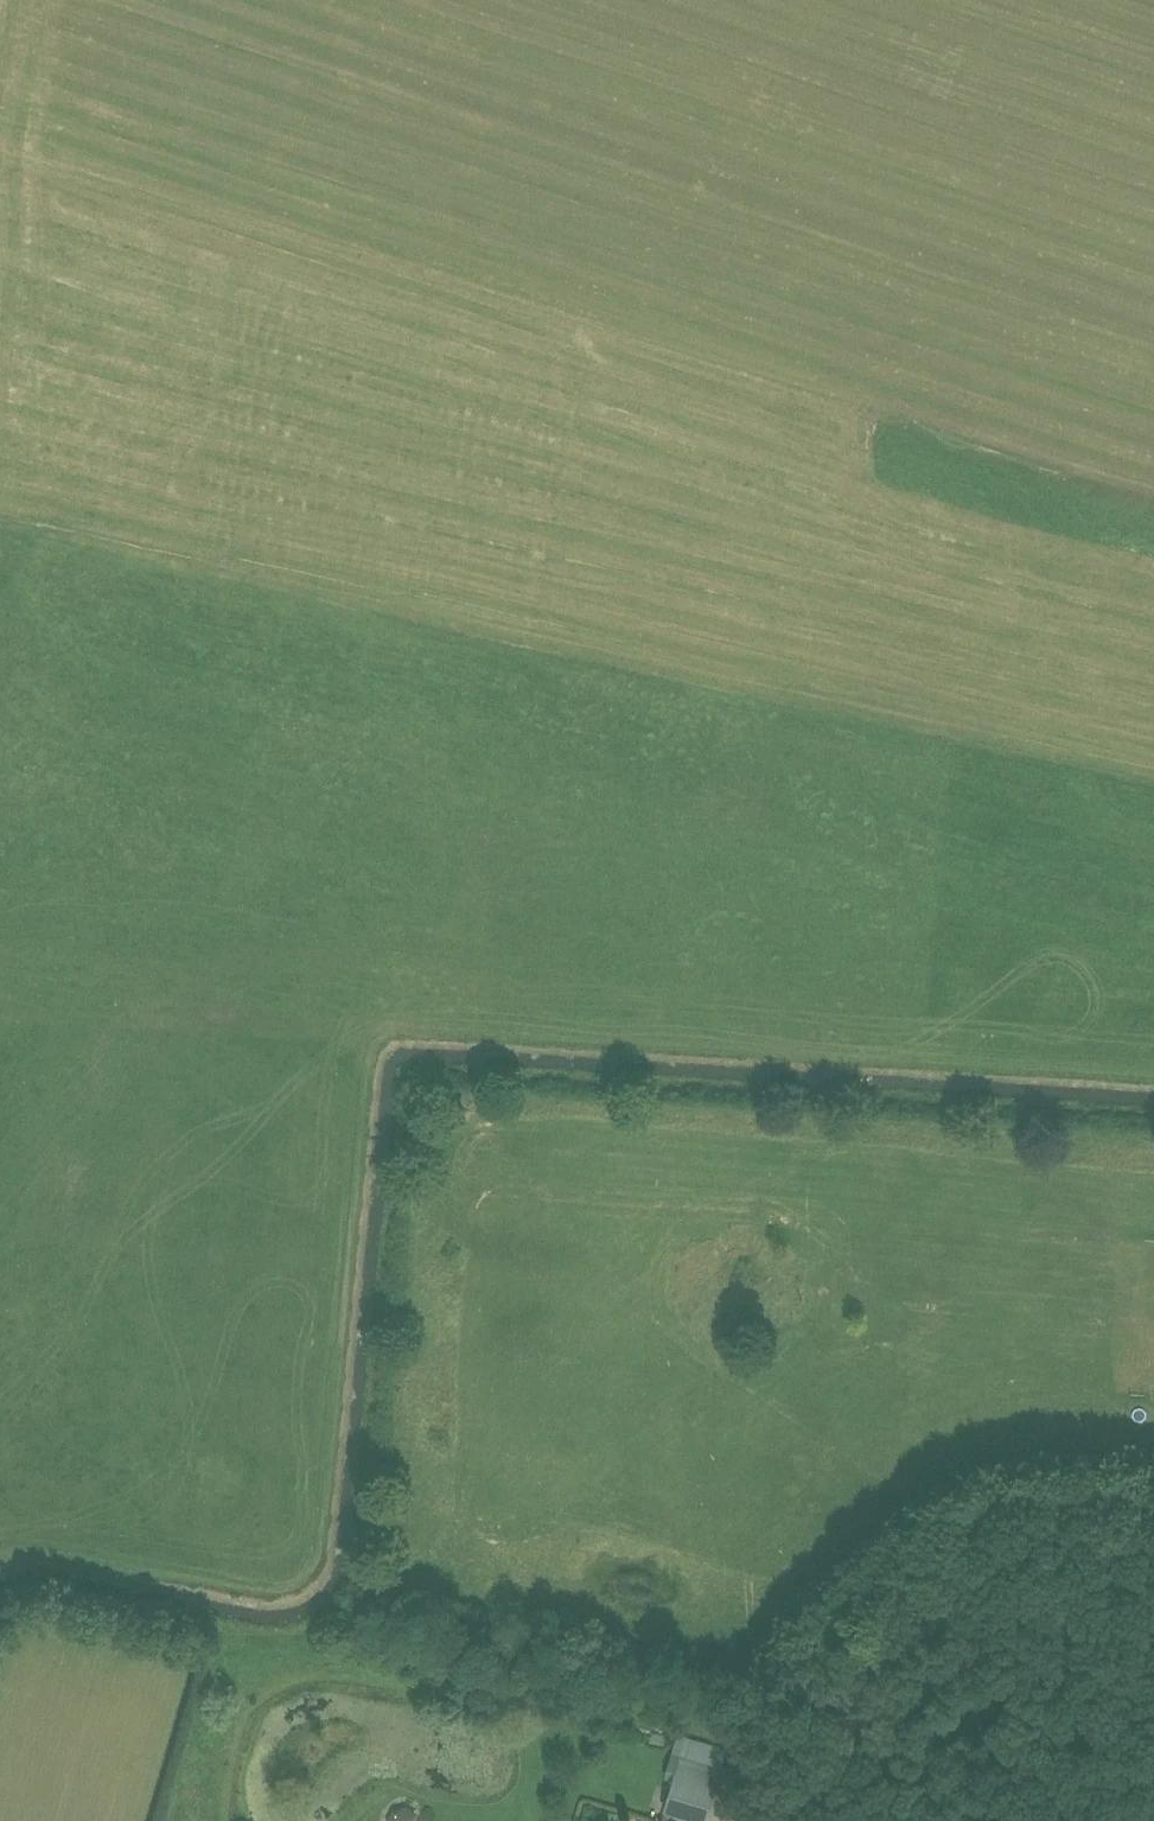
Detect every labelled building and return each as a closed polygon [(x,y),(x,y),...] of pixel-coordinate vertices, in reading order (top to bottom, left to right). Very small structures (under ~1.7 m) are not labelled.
[(682,1757),(667,1810),(706,1820),(721,1769),(682,1757)] [(400,1820),(421,1820),(415,1812),(400,1820)]
